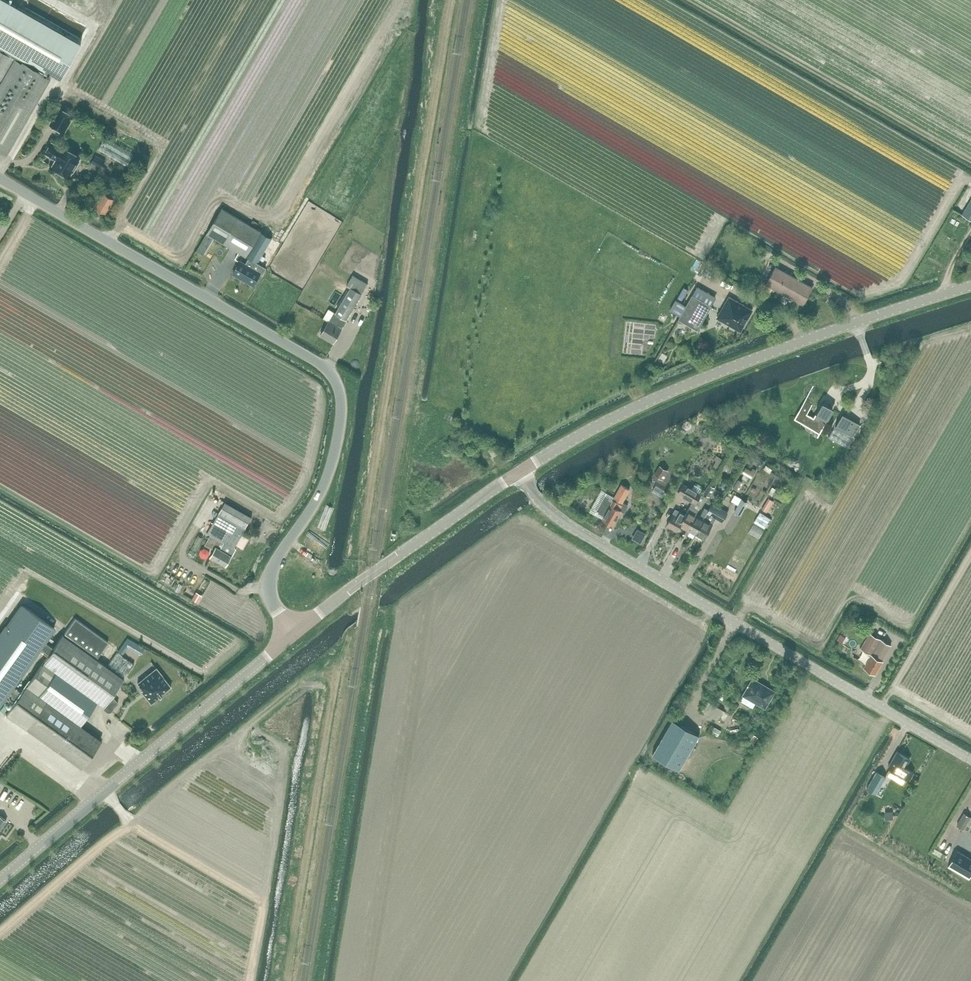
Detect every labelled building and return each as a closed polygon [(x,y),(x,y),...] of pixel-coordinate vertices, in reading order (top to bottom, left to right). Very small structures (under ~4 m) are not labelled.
[(82,43),(7,0),(0,0),(0,151),(7,155),(51,78),(46,75),(48,71),(61,79),(82,43)] [(64,131),(73,116),(59,108),(51,123),(64,131)] [(109,147),(136,164),(143,153),(116,136),(109,147)] [(58,169),(57,171),(64,175),(65,173),(70,176),(73,171),(74,172),(80,161),(79,160),(81,157),(64,148),(63,149),(53,143),(47,153),(57,159),(53,166),(58,169)] [(95,155),(91,161),(101,167),(105,161),(95,155)] [(99,171),(95,178),(101,182),(106,174),(99,171)] [(116,197),(109,193),(111,188),(107,185),(104,190),(103,190),(95,205),(107,212),(116,197)] [(970,220),(970,198),(961,214),(970,220)] [(222,207),(207,233),(214,237),(224,243),(248,258),(246,262),(241,259),(233,272),(254,285),(260,273),(262,274),(266,268),(266,267),(257,262),(272,237),(266,234),(239,217),(222,207)] [(207,233),(197,250),(203,254),(214,237),(207,233)] [(803,305),(813,287),(776,266),(766,284),(767,284),(765,288),(771,292),(773,288),(790,297),(788,301),(793,304),(795,300),(803,305)] [(334,342),(342,328),(368,283),(353,274),(347,285),(351,287),(335,313),(329,309),(324,318),(329,321),(321,335),(334,342)] [(679,319),(678,319),(679,319),(698,330),(712,305),(692,294),(686,305),(680,316),(679,319)] [(741,331),(753,310),(729,296),(717,318),(741,331)] [(676,300),(670,310),(675,312),(680,316),(686,305),(681,302),(676,300)] [(794,418),(819,433),(817,436),(818,436),(834,408),(823,402),(813,417),(812,416),(810,415),(807,413),(812,404),(805,400),(794,418)] [(846,447),(860,424),(842,413),(829,437),(846,447)] [(752,453),(750,457),(759,462),(761,459),(752,453)] [(663,480),(669,471),(660,465),(655,474),(663,480)] [(738,478),(733,487),(737,489),(742,481),(738,478)] [(710,496),(715,487),(709,482),(703,492),(710,496)] [(621,510),(621,511),(625,512),(629,505),(623,502),(630,489),(622,483),(613,499),(605,495),(597,511),(605,516),(603,519),(613,525),(621,510)] [(676,509),(667,525),(677,531),(680,526),(687,530),(695,515),(696,515),(696,514),(707,496),(686,484),(680,494),(693,501),(686,514),(676,509)] [(735,494),(732,500),(738,504),(742,498),(735,494)] [(779,511),(782,498),(776,497),(773,509),(779,511)] [(740,515),(748,501),(742,498),(738,504),(734,511),(740,515)] [(766,511),(772,500),(769,498),(762,509),(766,511)] [(211,535),(205,544),(214,549),(210,556),(227,565),(236,549),(235,548),(252,516),(226,501),(208,533),(211,535)] [(706,515),(695,535),(704,540),(717,518),(723,521),(728,512),(712,503),(709,509),(706,515)] [(687,530),(685,533),(687,535),(689,531),(690,531),(691,532),(695,535),(706,515),(709,509),(705,507),(700,516),(696,514),(696,515),(695,515),(687,530)] [(769,511),(763,521),(774,527),(780,517),(769,511)] [(641,539),(651,542),(654,530),(644,528),(641,539)] [(197,592),(193,598),(199,602),(203,595),(197,592)] [(0,634),(0,705),(8,694),(16,700),(22,692),(14,686),(40,649),(48,655),(54,648),(45,642),(55,628),(22,604),(0,634)] [(68,610),(65,615),(72,620),(75,615),(68,610)] [(75,619),(65,633),(97,656),(107,642),(75,619)] [(875,673),(883,660),(892,645),(870,632),(861,648),(871,654),(864,667),(875,673)] [(16,700),(6,714),(81,768),(101,740),(80,725),(97,702),(103,706),(104,709),(107,712),(110,711),(111,711),(114,707),(118,703),(112,695),(124,678),(63,634),(54,648),(48,655),(22,692),(16,700)] [(142,679),(147,685),(141,690),(151,703),(171,686),(156,668),(142,679)] [(744,695),(741,700),(753,707),(756,702),(765,708),(775,692),(754,679),(744,695)] [(720,689),(716,696),(722,699),(726,693),(720,689)] [(708,701),(702,710),(718,719),(724,710),(708,701)] [(679,771),(700,734),(673,718),(652,755),(679,771)] [(126,736),(133,726),(126,722),(119,732),(126,736)] [(889,766),(888,768),(889,769),(907,779),(909,780),(914,772),(905,767),(910,759),(898,751),(892,761),(889,766)] [(866,788),(875,794),(885,777),(876,771),(869,783),(866,788)] [(901,808),(893,810),(895,816),(902,814),(901,808)] [(950,865),(970,876),(970,857),(958,850),(950,865)]
